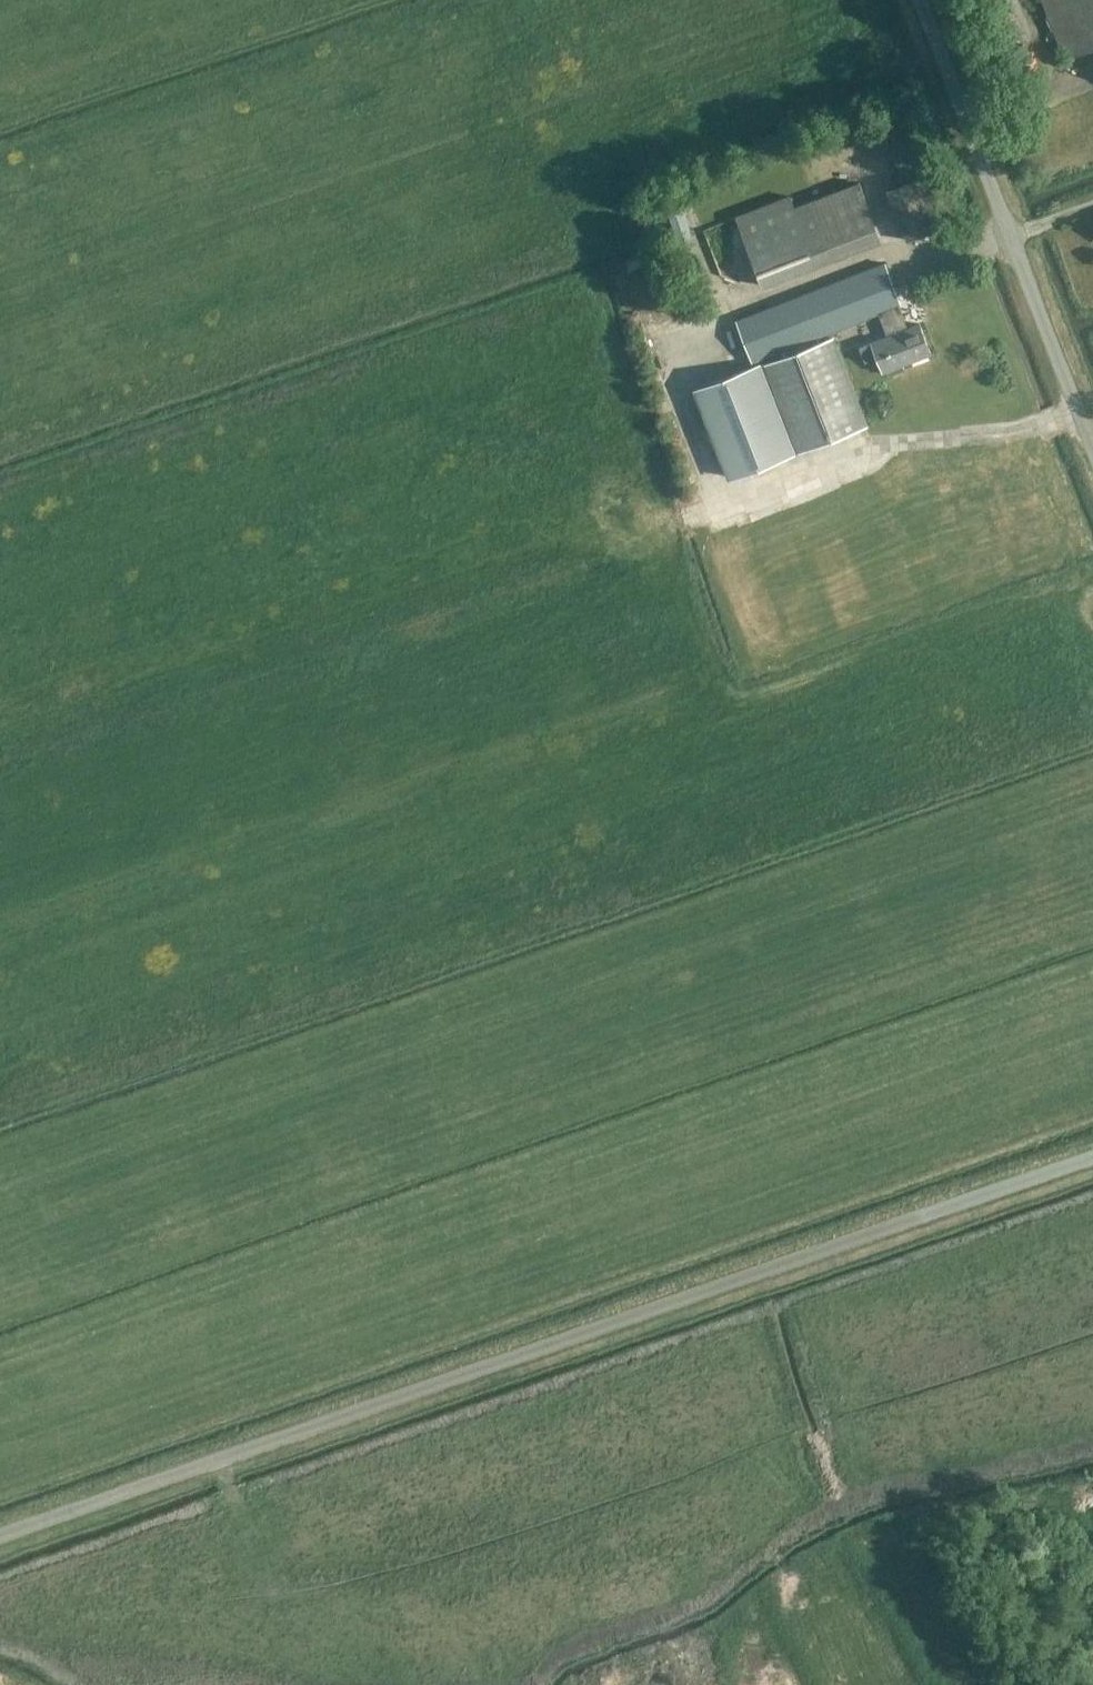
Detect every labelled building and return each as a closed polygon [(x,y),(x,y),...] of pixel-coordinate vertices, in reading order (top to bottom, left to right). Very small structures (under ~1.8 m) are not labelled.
[(1065,57),(1092,46),(1092,0),(1044,0),(1065,57)] [(921,175),(886,189),(906,241),(941,227),(928,193),(921,175)] [(879,234),(859,183),(796,208),(790,195),(738,216),(764,284),(834,257),(832,252),(879,234)] [(949,218),(945,207),(938,210),(942,221),(949,218)] [(888,335),(873,341),(859,347),(864,361),(878,354),(884,370),(930,353),(918,323),(908,327),(899,303),(900,302),(884,261),(736,318),(752,360),(878,311),(888,335)] [(836,336),(764,364),(699,390),(732,477),(870,423),(836,336)]
